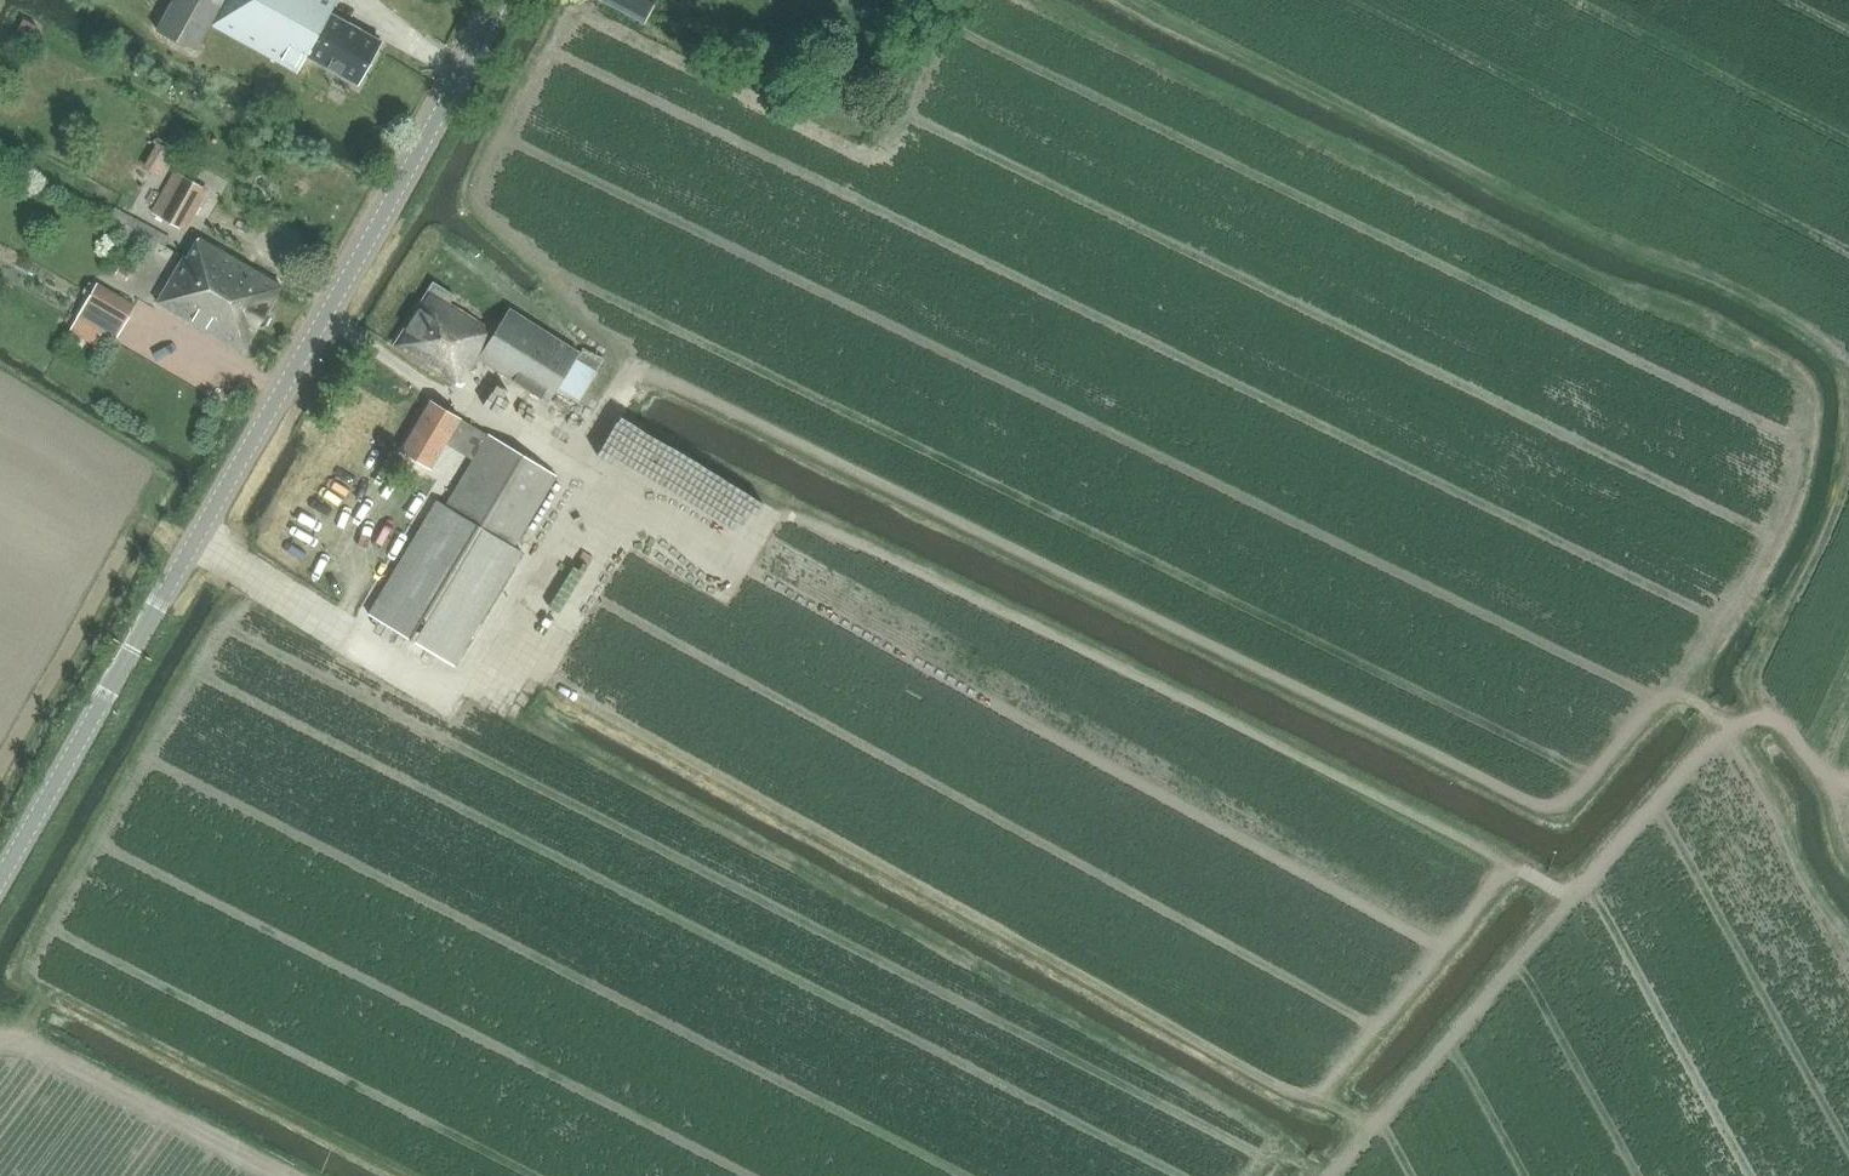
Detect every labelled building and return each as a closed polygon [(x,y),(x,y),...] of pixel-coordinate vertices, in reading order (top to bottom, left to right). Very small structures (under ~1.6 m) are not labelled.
[(155,31),(196,53),(211,27),(298,74),(308,58),(358,85),(381,42),(329,14),(337,0),(172,0),(155,31)] [(116,175),(124,162),(111,154),(102,167),(116,175)] [(180,228),(202,187),(174,171),(152,213),(180,228)] [(123,213),(116,229),(158,245),(164,229),(123,213)] [(236,320),(257,332),(284,286),(199,237),(188,258),(205,268),(198,281),(244,308),(236,320)] [(205,268),(188,258),(183,256),(156,304),(244,354),(257,332),(236,320),(244,308),(198,281),(205,268)] [(435,284),(395,345),(458,387),(468,372),(471,374),(478,360),(548,404),(559,389),(578,401),(596,372),(603,360),(585,348),(581,353),(511,310),(495,334),(450,304),(455,297),(435,284)] [(123,327),(134,308),(110,294),(99,314),(123,327)] [(436,500),(368,614),(455,667),(522,554),(514,549),(558,477),(461,420),(429,400),(400,451),(431,470),(446,445),(473,460),(445,506),(436,500)] [(678,493),(672,505),(691,515),(697,503),(678,493)]
